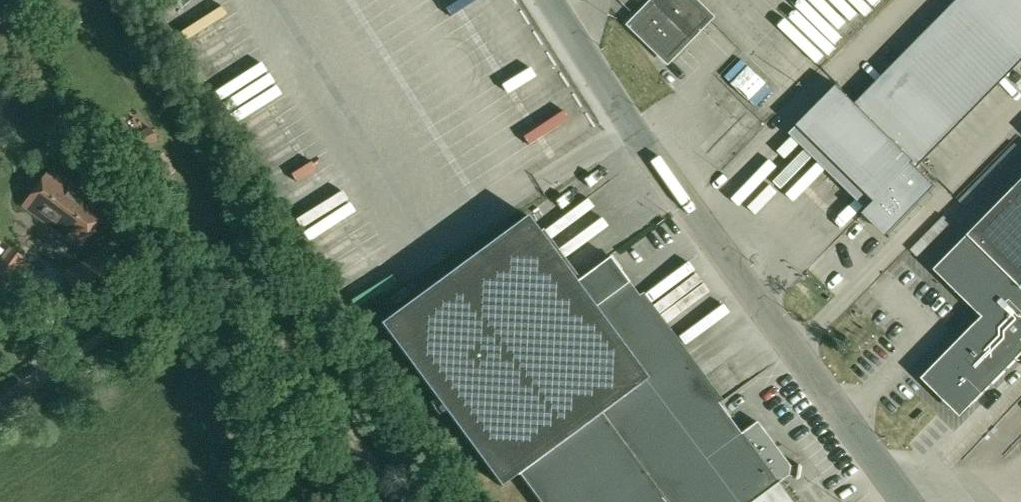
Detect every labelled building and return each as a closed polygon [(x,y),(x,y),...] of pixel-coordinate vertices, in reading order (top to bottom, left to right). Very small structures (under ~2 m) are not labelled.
[(708,17),(691,0),(656,0),(638,18),(632,25),(638,31),(667,59),(708,17)] [(861,108),(838,85),(798,126),(875,201),(867,209),(891,233),(937,187),(913,164),(1020,54),(1020,0),(966,0),(861,108)] [(148,127),(143,130),(129,138),(135,150),(155,140),(148,127)] [(47,228),(76,187),(47,166),(18,207),(47,228)] [(969,235),(1020,287),(1020,182),(969,235)] [(106,208),(96,201),(76,187),(47,228),(76,249),(106,208)] [(380,323),(501,486),(519,473),(540,501),(791,501),(773,478),(784,470),(791,471),(791,473),(793,474),(795,459),(793,459),(793,461),(785,460),(753,417),(737,429),(610,256),(578,280),(529,214),(380,323)] [(948,401),(950,403),(952,404),(955,406),(958,406),(961,407),(965,406),(967,406),(971,404),(973,403),(975,401),(984,392),(985,393),(1018,359),(1020,359),(1020,287),(969,235),(935,270),(983,317),(923,378),(945,400),(946,399),(948,401)] [(116,289),(100,255),(64,273),(81,307),(116,289)] [(12,273),(0,264),(0,288),(12,273)]
